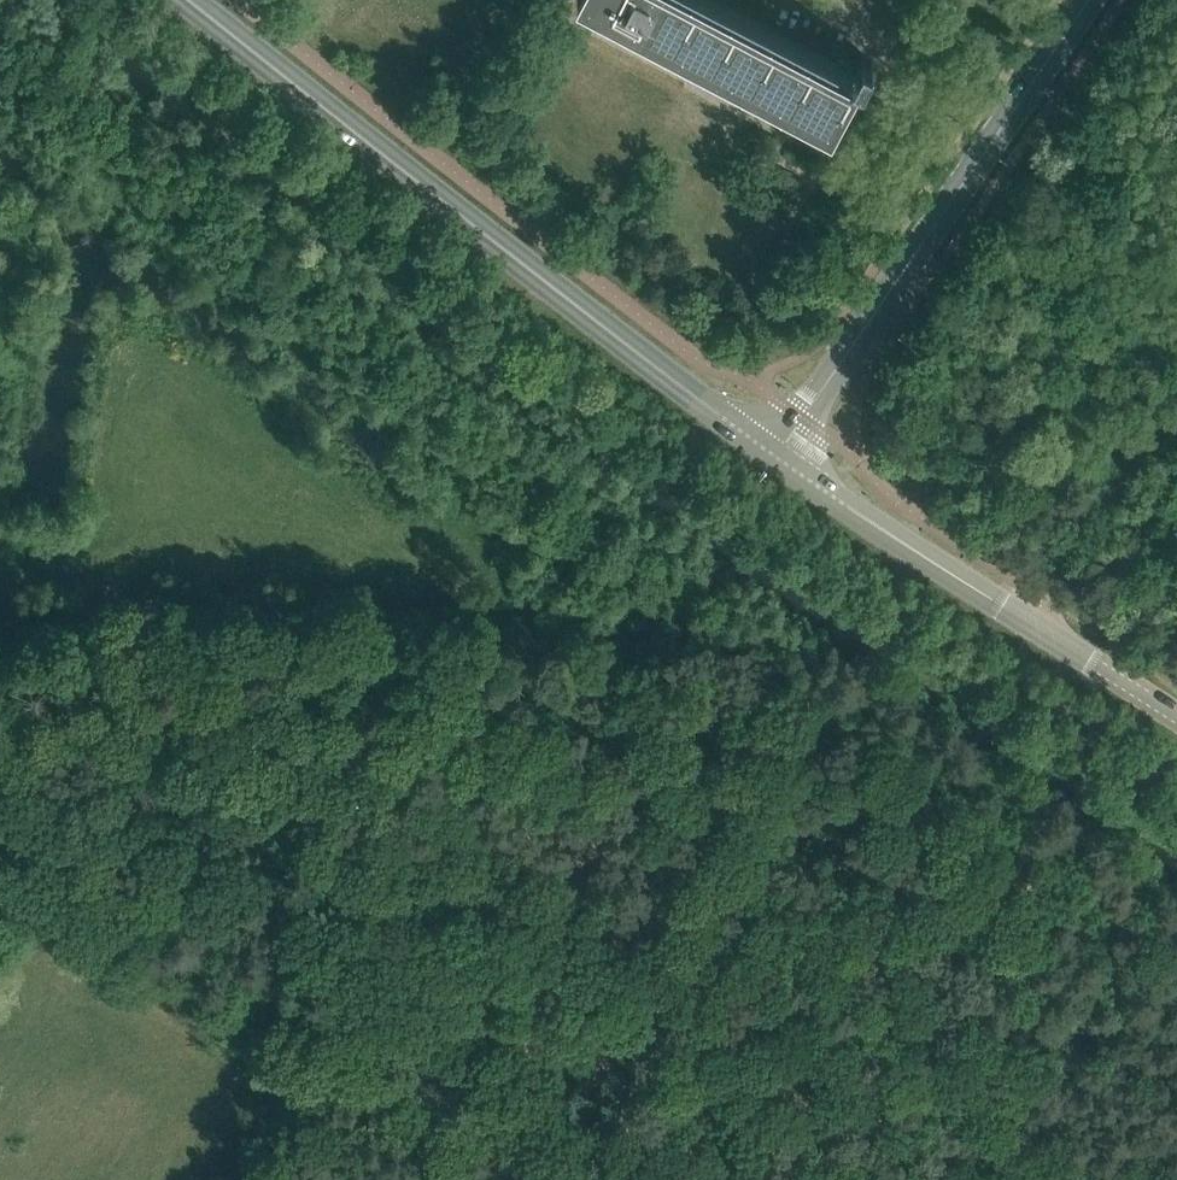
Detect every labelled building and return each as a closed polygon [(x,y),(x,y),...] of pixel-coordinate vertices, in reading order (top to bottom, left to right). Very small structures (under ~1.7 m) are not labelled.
[(828,125),(829,126),(855,78),(860,81),(864,72),(865,72),(872,59),(861,53),(854,66),(838,58),(834,66),(707,0),(589,0),(828,125)]
